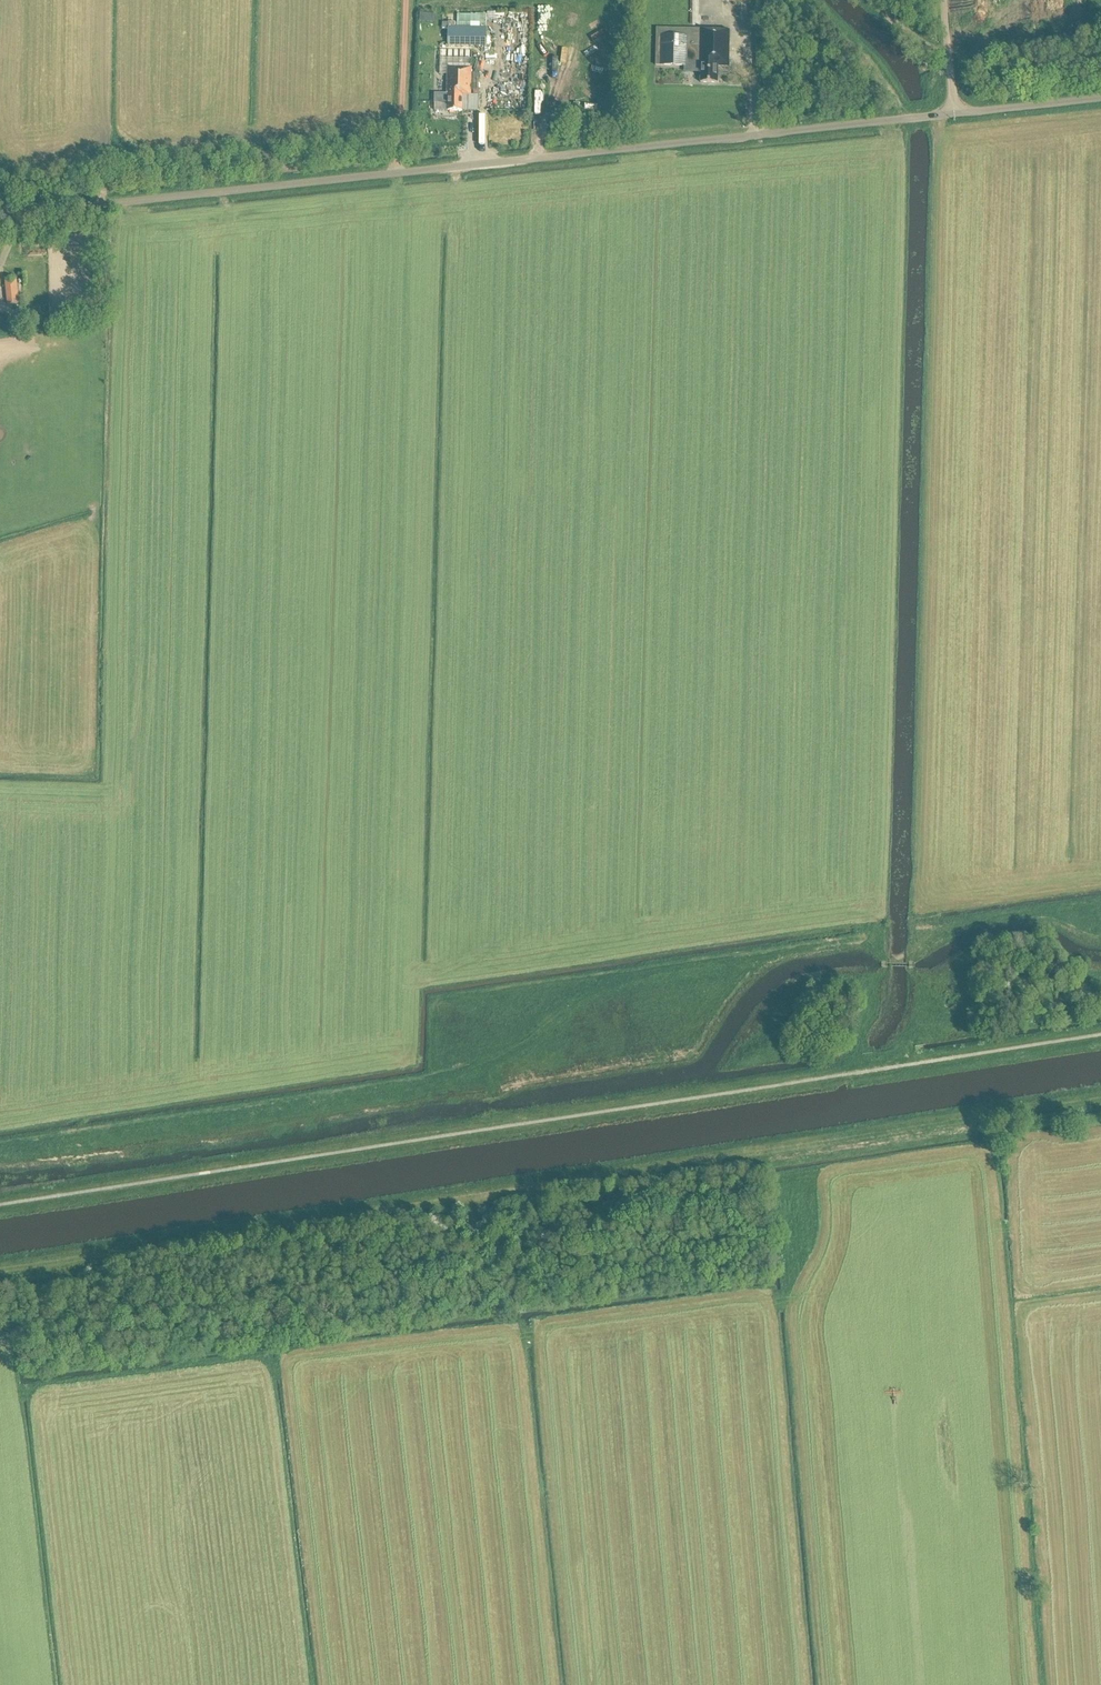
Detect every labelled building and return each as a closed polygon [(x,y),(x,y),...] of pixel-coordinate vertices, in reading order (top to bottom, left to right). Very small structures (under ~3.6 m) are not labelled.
[(656,66),(701,67),(700,83),(718,83),(719,67),(728,67),(729,30),(701,30),(700,46),(692,46),(693,0),(658,0),(656,66)] [(521,18),(510,18),(509,30),(520,30),(521,18)] [(487,29),(466,28),(466,23),(442,23),(442,30),(449,30),(448,46),(487,47),(487,29)] [(462,112),(463,96),(471,96),(472,68),(448,68),(447,94),(436,94),(436,104),(449,104),(449,111),(462,112)] [(18,303),(16,279),(4,280),(7,305),(18,303)]
